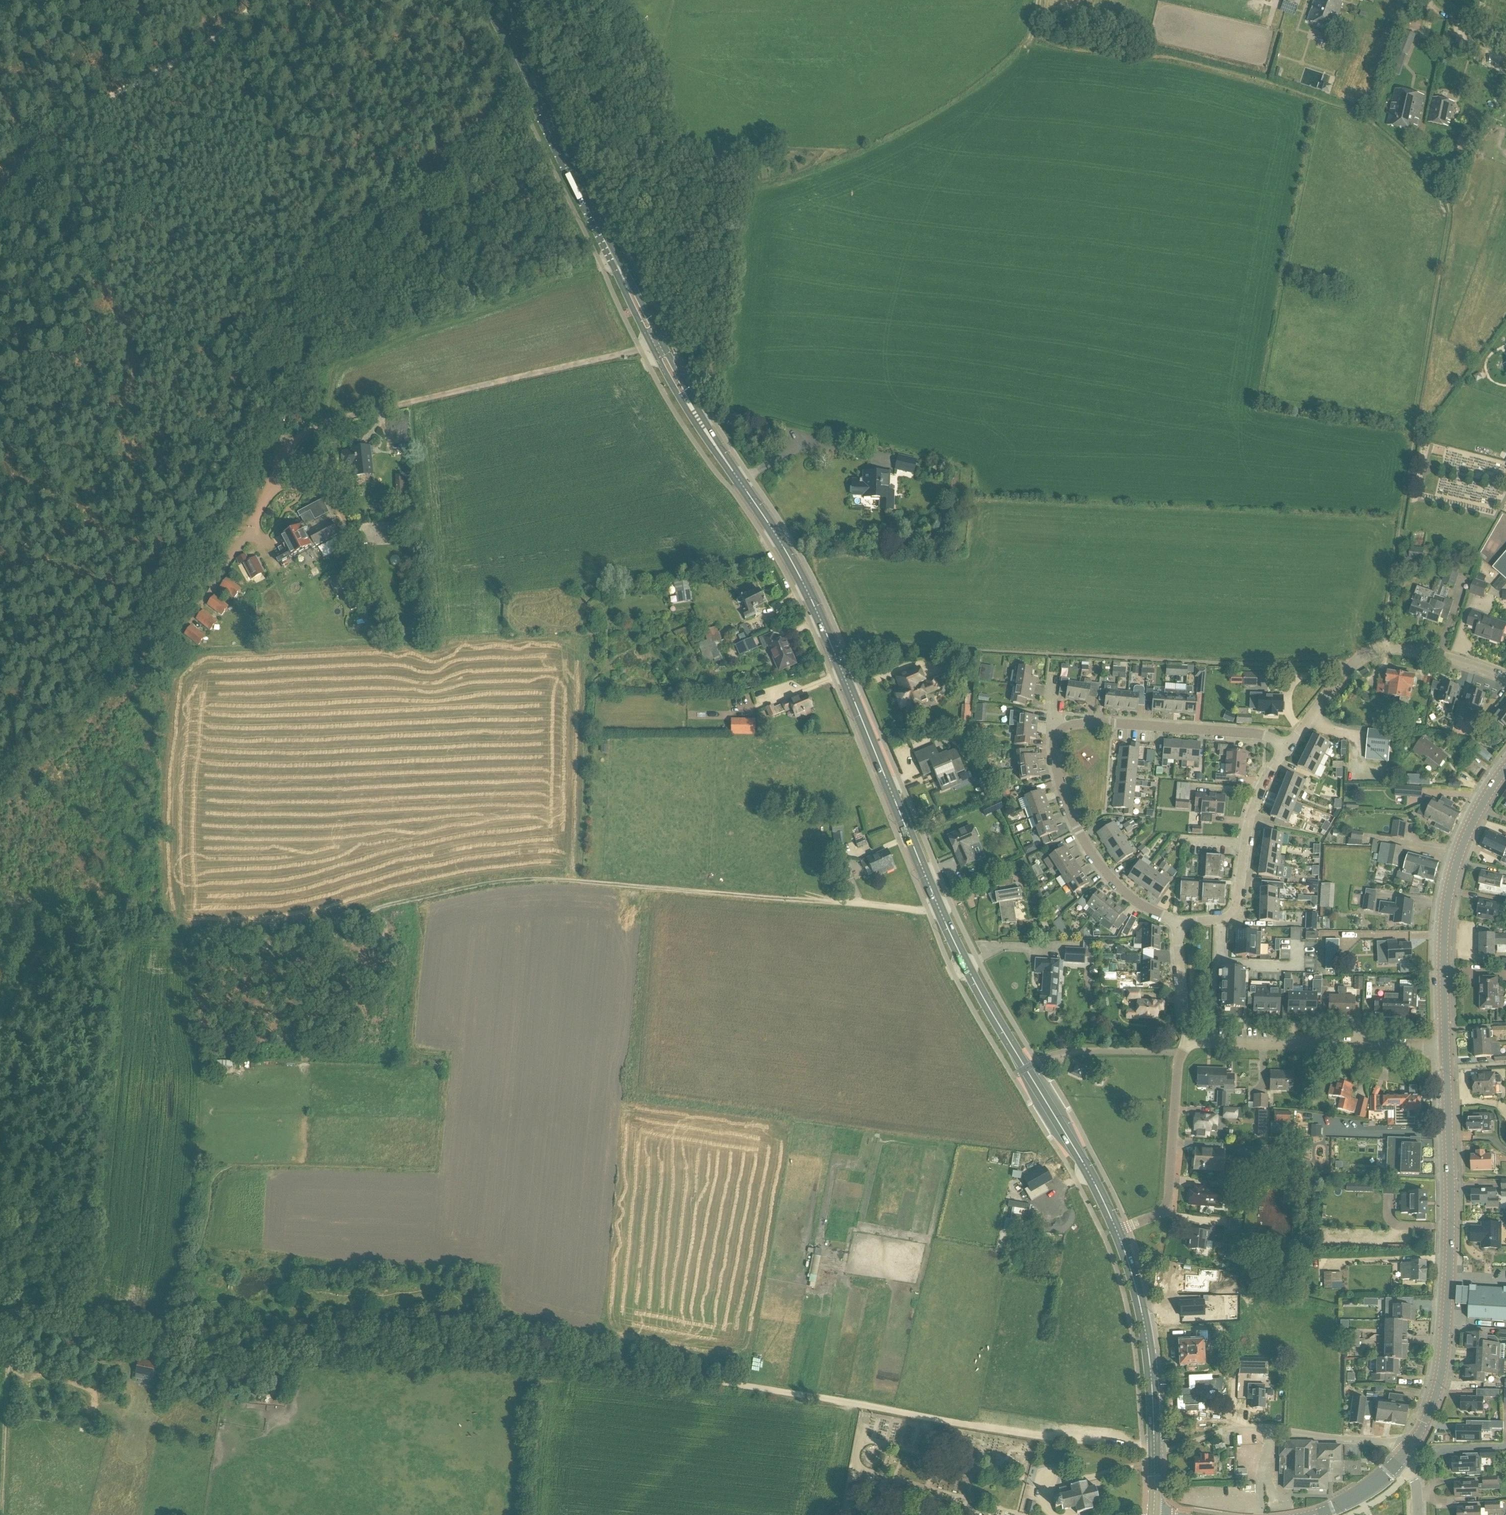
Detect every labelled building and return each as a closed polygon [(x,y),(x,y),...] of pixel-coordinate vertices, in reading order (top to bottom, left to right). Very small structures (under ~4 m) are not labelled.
[(1333,30),(1343,0),(1315,0),(1308,22),(1333,30)] [(1398,52),(1407,56),(1408,56),(1416,36),(1406,32),(1398,50),(1398,52)] [(1416,132),(1424,96),(1395,90),(1387,126),(1416,132)] [(1434,98),(1428,123),(1449,128),(1454,103),(1434,98)] [(344,465),(354,464),(355,476),(373,474),(370,447),(352,449),(353,450),(343,452),(344,465)] [(916,460),(898,456),(895,469),(913,473),(916,460)] [(852,481),(852,485),(852,494),(871,494),(871,498),(881,498),(880,509),(893,509),(893,491),(888,491),(888,473),(864,472),(864,481),(852,481)] [(396,479),(396,492),(397,511),(398,518),(408,517),(408,511),(407,490),(407,478),(396,479)] [(322,501),(299,513),(305,525),(281,537),(284,541),(282,542),(284,546),(279,549),(273,553),(279,563),(292,557),(310,547),(312,550),(317,547),(316,547),(338,535),(331,522),(333,521),(322,501)] [(1493,533),(1489,545),(1499,549),(1503,536),(1493,533)] [(1409,560),(1422,562),(1424,549),(1410,547),(1409,560)] [(1493,568),(1505,579),(1505,553),(1493,568)] [(246,555),(237,559),(239,563),(243,561),(243,562),(248,559),(246,555)] [(256,557),(244,564),(252,579),(264,572),(256,557)] [(1438,580),(1435,587),(1439,589),(1428,620),(1438,624),(1441,617),(1447,620),(1453,602),(1440,597),(1445,583),(1455,586),(1459,575),(1447,570),(1443,582),(1438,580)] [(351,585),(349,580),(351,579),(349,574),(346,576),(345,574),(338,576),(339,579),(340,578),(342,583),(340,584),(342,589),(351,585)] [(691,576),(674,578),(678,602),(694,600),(691,576)] [(227,578),(220,587),(235,598),(238,593),(241,589),(238,587),(227,578)] [(1483,597),(1488,585),(1475,580),(1470,593),(1483,597)] [(1415,602),(1410,614),(1428,620),(1439,589),(1435,587),(1433,592),(1425,590),(1422,598),(1415,595),(1413,601),(1415,602)] [(756,614),(754,609),(766,603),(762,596),(764,595),(761,591),(760,592),(760,590),(750,595),(749,593),(741,597),(741,598),(738,599),(737,601),(738,603),(740,604),(744,602),(748,611),(745,613),(744,610),(742,612),(746,619),(756,614)] [(359,595),(349,599),(351,604),(349,605),(351,610),(360,606),(358,601),(361,600),(359,595)] [(214,596),(208,605),(222,616),(225,611),(229,607),(225,604),(214,596)] [(203,611),(197,619),(210,630),(214,626),(217,622),(214,619),(203,611)] [(1499,643),(1505,624),(1483,617),(1484,615),(1473,611),(1468,625),(1478,629),(1476,635),(1499,643)] [(713,624),(707,628),(711,635),(718,631),(713,624)] [(191,626),(185,634),(199,645),(202,641),(206,637),(202,634),(191,626)] [(724,647),(721,641),(719,635),(698,643),(705,662),(714,658),(712,652),(724,647)] [(795,664),(785,639),(776,643),(772,635),(761,640),(764,648),(769,646),(779,670),(795,664)] [(752,637),(735,645),(740,656),(757,649),(752,637)] [(721,641),(724,647),(733,644),(731,638),(721,641)] [(991,682),(992,677),(984,676),(986,666),(981,665),(979,679),(991,682)] [(1165,675),(1176,676),(1176,666),(1166,665),(1165,675)] [(1176,666),(1176,676),(1186,676),(1187,672),(1187,666),(1176,666)] [(1204,694),(1205,678),(1206,668),(1196,667),(1195,677),(1198,677),(1197,693),(1204,694)] [(947,674),(941,677),(928,682),(925,681),(919,668),(910,672),(897,678),(903,694),(896,697),(901,708),(909,705),(911,709),(928,702),(925,695),(952,684),(947,674)] [(1016,687),(1034,690),(1036,679),(1029,677),(1030,670),(1019,668),(1016,687)] [(1381,672),(1378,693),(1386,694),(1386,695),(1401,698),(1401,703),(1409,705),(1410,699),(1411,699),(1412,687),(1414,687),(1414,686),(1416,687),(1417,678),(1415,678),(1415,677),(1406,676),(1406,675),(1398,674),(1389,673),(1381,672)] [(1242,673),(1242,675),(1230,675),(1230,684),(1242,684),(1242,687),(1256,687),(1256,673),(1242,673)] [(1084,684),(1079,683),(1077,701),(1078,701),(1077,703),(1079,705),(1083,706),(1086,704),(1086,703),(1088,703),(1091,685),(1090,685),(1091,682),(1090,682),(1090,680),(1085,679),(1084,684)] [(1066,699),(1077,701),(1079,683),(1069,681),(1066,699)] [(1448,713),(1457,716),(1461,703),(1455,701),(1459,688),(1445,683),(1439,701),(1451,705),(1448,713)] [(1112,685),(1112,687),(1107,686),(1104,708),(1115,709),(1117,691),(1117,686),(1112,685)] [(1134,693),(1128,692),(1126,710),(1137,711),(1139,694),(1144,695),(1145,689),(1144,687),(1143,686),(1137,686),(1135,686),(1134,688),(1134,693)] [(1025,705),(1026,700),(1033,701),(1034,690),(1016,687),(1013,703),(1025,705)] [(1186,691),(1185,714),(1196,715),(1197,697),(1192,696),(1193,687),(1187,687),(1186,691)] [(1164,694),(1163,712),(1174,713),(1175,690),(1164,689),(1164,694)] [(1175,690),(1174,713),(1185,714),(1186,691),(1175,690)] [(1128,692),(1117,691),(1115,709),(1126,710),(1128,692)] [(1467,704),(1461,703),(1457,716),(1465,718),(1468,709),(1480,713),(1482,711),(1483,708),(1482,706),(1485,695),(1471,691),(1467,704)] [(1163,712),(1164,694),(1153,693),(1152,711),(1163,712)] [(1251,694),(1250,699),(1258,700),(1258,712),(1266,712),(1265,716),(1277,717),(1277,713),(1282,713),(1282,711),(1284,711),(1284,703),(1282,703),(1282,697),(1267,696),(1267,694),(1251,694)] [(773,706),(767,709),(770,718),(792,709),(796,718),(805,715),(804,713),(805,712),(805,711),(812,708),(811,706),(812,704),(811,700),(809,700),(807,695),(783,705),(774,709),(773,706)] [(962,712),(961,726),(961,730),(970,730),(971,706),(965,706),(964,712),(962,712)] [(1379,709),(1367,707),(1366,711),(1361,710),(1359,722),(1376,725),(1377,720),(1383,721),(1385,709),(1379,708),(1379,709)] [(1501,713),(1496,709),(1487,720),(1494,726),(1498,721),(1505,726),(1505,707),(1501,713)] [(1237,709),(1237,716),(1237,724),(1251,724),(1251,716),(1247,716),(1247,709),(1237,709)] [(1232,722),(1235,714),(1226,711),(1223,718),(1232,722)] [(984,722),(985,714),(974,713),(974,721),(984,722)] [(1018,727),(1036,728),(1037,717),(1019,715),(1018,727)] [(732,721),(732,736),(756,736),(756,721),(732,721)] [(1018,727),(1016,744),(1029,745),(1029,739),(1036,739),(1036,728),(1018,727)] [(1370,731),(1367,754),(1367,759),(1388,762),(1392,733),(1370,731)] [(1308,746),(1325,754),(1330,744),(1313,735),(1308,746)] [(1424,755),(1428,758),(1424,762),(1436,771),(1447,757),(1424,738),(1414,750),(1422,757),(1424,755)] [(1175,760),(1176,741),(1164,740),(1162,766),(1167,767),(1168,759),(1175,760)] [(1176,741),(1175,760),(1182,760),(1181,768),(1187,768),(1187,761),(1189,742),(1176,741)] [(1189,742),(1187,761),(1194,761),(1193,769),(1199,769),(1201,743),(1189,742)] [(1119,760),(1137,761),(1139,744),(1132,743),(1131,749),(1120,748),(1119,760)] [(1227,756),(1226,765),(1245,766),(1246,753),(1233,752),(1233,746),(1218,745),(1217,751),(1219,751),(1219,756),(1227,756)] [(964,770),(959,759),(955,749),(939,756),(934,746),(915,754),(924,776),(934,771),(943,791),(960,784),(953,770),(962,766),(964,771),(964,770)] [(1303,756),(1320,765),(1325,754),(1308,746),(1303,756)] [(990,748),(985,748),(982,749),(986,758),(993,755),(990,748)] [(1028,749),(1016,751),(1019,769),(1038,766),(1036,755),(1029,756),(1028,749)] [(1320,765),(1303,756),(1297,767),(1314,775),(1320,765)] [(1145,762),(1137,761),(1119,760),(1117,772),(1136,774),(1137,767),(1144,767),(1145,762)] [(1245,766),(1226,765),(1225,775),(1216,774),(1215,781),(1231,782),(1231,776),(1244,777),(1245,766)] [(1038,766),(1019,769),(1021,780),(1039,777),(1038,766)] [(1116,784),(1135,786),(1142,787),(1143,782),(1135,781),(1136,774),(1117,772),(1116,784)] [(1283,784),(1301,791),(1305,780),(1287,773),(1283,784)] [(1413,785),(1414,782),(1430,785),(1431,779),(1415,776),(1410,775),(1409,784),(1413,785)] [(1159,787),(1159,778),(1144,778),(1144,788),(1159,787)] [(1009,795),(1005,782),(997,784),(1002,797),(1009,795)] [(1178,783),(1176,808),(1188,809),(1190,784),(1178,783)] [(1135,786),(1116,784),(1115,796),(1134,798),(1141,799),(1142,794),(1134,793),(1135,786)] [(1301,791),(1283,784),(1279,795),(1296,802),(1301,791)] [(1395,797),(1421,799),(1422,788),(1396,786),(1395,797)] [(1025,797),(1029,807),(1046,801),(1042,790),(1025,797)] [(1225,796),(1196,794),(1195,806),(1202,807),(1201,813),(1223,815),(1225,796)] [(1275,806),(1292,813),(1296,802),(1279,795),(1275,806)] [(1124,814),(1132,815),(1134,798),(1115,796),(1114,808),(1125,809),(1124,814)] [(1443,798),(1440,803),(1434,800),(1430,809),(1457,822),(1461,813),(1452,809),(1455,804),(1443,798)] [(979,809),(983,818),(1001,810),(997,801),(979,809)] [(1029,807),(1032,818),(1050,811),(1046,801),(1029,807)] [(1292,813),(1275,806),(1270,817),(1288,823),(1292,813)] [(1292,816),(1300,818),(1303,810),(1295,807),(1292,816)] [(1457,822),(1430,809),(1425,818),(1437,824),(1436,827),(1450,834),(1457,822)] [(1032,818),(1036,828),(1054,821),(1050,811),(1032,818)] [(1054,821),(1036,828),(1040,838),(1042,837),(1048,835),(1058,832),(1054,821)] [(1104,843),(1120,832),(1114,822),(1097,833),(1104,843)] [(1390,838),(1404,840),(1406,823),(1393,822),(1390,838)] [(971,826),(948,836),(955,852),(957,852),(958,855),(957,855),(961,865),(975,859),(970,849),(969,850),(968,847),(978,842),(971,826)] [(1264,831),(1263,842),(1282,845),(1283,834),(1264,831)] [(1364,833),(1352,831),(1351,839),(1363,841),(1364,833)] [(1486,840),(1505,849),(1505,838),(1505,839),(1490,831),(1486,840)] [(1120,832),(1104,843),(1110,854),(1127,843),(1120,832)] [(836,846),(844,845),(842,833),(834,834),(836,846)] [(1050,842),(1048,835),(1042,837),(1044,844),(1050,842)] [(855,842),(858,848),(867,845),(864,838),(855,842)] [(1026,844),(1029,850),(1038,846),(1036,840),(1026,844)] [(1483,848),(1503,858),(1501,862),(1505,865),(1505,849),(1486,840),(1483,848)] [(1261,853),(1280,856),(1282,845),(1263,842),(1261,853)] [(1127,843),(1110,854),(1117,864),(1134,853),(1127,843)] [(1398,867),(1403,847),(1391,845),(1382,843),(1378,863),(1398,867)] [(1055,866),(1071,856),(1065,846),(1049,857),(1055,866)] [(874,875),(875,875),(886,870),(887,872),(893,869),(892,867),(894,866),(887,850),(860,862),(863,868),(870,866),(874,875)] [(1261,853),(1260,864),(1279,867),(1280,856),(1261,853)] [(1405,853),(1402,863),(1436,872),(1439,862),(1405,853)] [(1180,899),(1202,900),(1202,902),(1224,904),(1225,885),(1214,885),(1214,878),(1221,879),(1223,857),(1204,855),(1203,878),(1203,882),(1181,881),(1180,899)] [(1071,856),(1055,866),(1061,875),(1077,865),(1071,856)] [(846,858),(838,862),(846,881),(854,878),(846,858)] [(1138,884),(1150,867),(1140,860),(1128,877),(1138,884)] [(1402,863),(1400,872),(1412,876),(1415,877),(1424,879),(1433,881),(1436,872),(1402,863)] [(1036,878),(1043,874),(1037,864),(1031,867),(1036,878)] [(1279,867),(1260,864),(1259,875),(1277,877),(1279,867)] [(1077,865),(1061,875),(1067,884),(1083,874),(1077,865)] [(1150,867),(1138,884),(1148,891),(1160,874),(1150,867)] [(1500,888),(1503,876),(1482,871),(1479,883),(1500,888)] [(1083,874),(1067,884),(1073,894),(1089,883),(1083,874)] [(1160,874),(1148,891),(1158,898),(1170,881),(1160,874)] [(1000,892),(995,893),(991,894),(995,904),(999,903),(1002,923),(1017,923),(1013,901),(1022,899),(1020,889),(1018,890),(1017,883),(1013,883),(1014,877),(1012,876),(1010,876),(1008,876),(1005,876),(1003,876),(1001,876),(999,877),(997,878),(995,878),(993,879),(991,880),(995,887),(999,886),(1000,892)] [(1279,896),(1279,891),(1284,891),(1285,884),(1263,881),(1263,888),(1261,888),(1260,899),(1279,900),(1284,900),(1284,896),(1279,896)] [(1334,884),(1322,883),(1320,908),(1332,908),(1334,884)] [(1087,905),(1084,909),(1092,916),(1096,912),(1107,898),(1098,891),(1087,905)] [(1366,896),(1364,910),(1373,911),(1375,898),(1366,896)] [(1107,898),(1096,912),(1092,916),(1092,917),(1096,920),(1100,915),(1104,919),(1115,905),(1107,898)] [(1279,911),(1279,900),(1260,899),(1260,910),(1279,911)] [(1381,906),(1380,913),(1396,915),(1395,923),(1411,925),(1411,924),(1413,924),(1414,916),(1412,916),(1414,902),(1398,900),(1397,905),(1389,904),(1388,907),(1381,906)] [(1478,913),(1477,918),(1497,922),(1498,918),(1498,917),(1501,904),(1480,900),(1478,913)] [(1115,905),(1104,919),(1113,926),(1124,912),(1115,905)] [(1050,911),(1054,917),(1059,914),(1055,907),(1050,911)] [(1278,922),(1279,911),(1260,910),(1260,921),(1278,922)] [(1317,913),(1306,912),(1305,928),(1317,928),(1317,913)] [(1066,933),(1072,930),(1065,914),(1059,916),(1066,933)] [(1062,940),(1078,940),(1078,934),(1067,934),(1059,918),(1054,922),(1062,940)] [(1129,920),(1127,924),(1125,928),(1130,931),(1135,923),(1129,920)] [(1136,938),(1160,939),(1160,928),(1142,927),(1142,929),(1139,932),(1139,933),(1136,933),(1136,938)] [(1234,935),(1234,944),(1256,944),(1256,932),(1236,932),(1236,935),(1234,935)] [(1495,935),(1481,935),(1481,957),(1494,957),(1494,945),(1505,945),(1505,936),(1495,935)] [(1160,950),(1160,939),(1136,938),(1134,938),(1134,945),(1142,945),(1142,950),(1160,950)] [(1325,940),(1324,971),(1337,971),(1338,940),(1325,940)] [(1396,941),(1387,941),(1388,964),(1398,964),(1397,960),(1411,960),(1410,944),(1397,944),(1396,941)] [(1234,944),(1233,952),(1236,952),(1235,956),(1255,956),(1256,944),(1234,944)] [(1117,955),(1122,955),(1127,955),(1127,949),(1122,949),(1122,947),(1117,946),(1117,955)] [(1094,960),(1095,951),(1065,949),(1064,964),(1084,965),(1084,959),(1094,960)] [(1139,955),(1127,955),(1122,955),(1122,961),(1126,961),(1126,963),(1139,963),(1139,955)] [(1037,960),(1036,973),(1044,973),(1043,993),(1041,993),(1040,1002),(1042,1002),(1042,1004),(1044,1004),(1044,1006),(1046,1006),(1046,1004),(1059,1005),(1060,994),(1057,994),(1059,971),(1062,971),(1062,961),(1037,960)] [(1141,973),(1159,973),(1159,962),(1141,962),(1141,973)] [(1222,968),(1221,1008),(1224,1008),(1224,1009),(1224,1010),(1231,1010),(1231,1009),(1231,1008),(1233,1008),(1233,1007),(1244,1008),(1244,1002),(1245,972),(1245,969),(1222,968)] [(1159,973),(1141,973),(1141,984),(1159,985),(1159,973)] [(1480,977),(1480,985),(1480,1010),(1499,1010),(1498,985),(1498,977),(1480,977)] [(1284,980),(1284,994),(1289,994),(1288,1013),(1302,1014),(1302,993),(1293,993),(1293,980),(1284,980)] [(1302,993),(1302,1014),(1316,1014),(1316,995),(1321,995),(1321,981),(1313,981),(1312,993),(1302,993)] [(1341,1015),(1342,988),(1338,988),(1338,993),(1339,994),(1339,996),(1329,995),(1328,1015),(1341,1015)] [(1346,988),(1342,988),(1341,1015),(1354,1016),(1355,996),(1345,996),(1345,994),(1346,993),(1346,988)] [(1247,1002),(1247,1006),(1254,1006),(1253,1012),(1279,1013),(1280,990),(1279,990),(1253,989),(1250,989),(1250,992),(1248,992),(1247,1002)] [(1384,995),(1384,999),(1375,999),(1375,1012),(1382,1012),(1382,1017),(1407,1017),(1407,1008),(1416,1009),(1416,990),(1399,989),(1399,995),(1384,995)] [(1138,1001),(1138,1011),(1128,1010),(1127,1018),(1138,1019),(1138,1017),(1156,1018),(1157,1009),(1163,1010),(1164,1003),(1138,1001)] [(1481,1032),(1474,1033),(1475,1045),(1492,1044),(1500,1044),(1500,1043),(1497,1043),(1497,1038),(1491,1038),(1491,1031),(1491,1026),(1481,1027),(1481,1032)] [(1492,1044),(1475,1045),(1476,1058),(1493,1057),(1492,1049),(1500,1048),(1500,1044),(1492,1044)] [(237,1066),(238,1054),(226,1054),(226,1066),(237,1066)] [(1075,1063),(1070,1074),(1081,1078),(1085,1068),(1075,1063)] [(1226,1070),(1199,1069),(1198,1085),(1225,1087),(1225,1089),(1233,1090),(1234,1075),(1226,1075),(1226,1070)] [(1293,1091),(1293,1072),(1271,1072),(1271,1091),(1293,1091)] [(1480,1077),(1474,1077),(1474,1093),(1481,1093),(1481,1095),(1483,1095),(1483,1098),(1493,1097),(1493,1095),(1496,1095),(1496,1084),(1502,1084),(1501,1076),(1495,1076),(1490,1076),(1490,1074),(1480,1074),(1480,1077)] [(1328,1095),(1340,1099),(1338,1109),(1354,1113),(1358,1100),(1351,1098),(1353,1090),(1350,1090),(1351,1085),(1336,1082),(1335,1087),(1330,1086),(1328,1095)] [(1217,1106),(1220,1107),(1226,1107),(1226,1092),(1218,1091),(1217,1106)] [(1254,1096),(1253,1106),(1265,1106),(1266,1096),(1254,1096)] [(1388,1111),(1388,1126),(1395,1125),(1415,1125),(1415,1118),(1409,1118),(1409,1111),(1420,1111),(1420,1109),(1421,1108),(1421,1105),(1420,1103),(1419,1097),(1410,1097),(1410,1096),(1376,1097),(1376,1111),(1388,1111)] [(1365,1111),(1368,1099),(1360,1097),(1355,1116),(1365,1118),(1366,1111),(1365,1111)] [(1236,1118),(1237,1110),(1224,1109),(1224,1117),(1236,1118)] [(1275,1113),(1274,1122),(1290,1123),(1291,1113),(1275,1113)] [(1217,1117),(1196,1116),(1194,1131),(1210,1132),(1211,1127),(1217,1127),(1217,1117)] [(1484,1119),(1468,1119),(1468,1132),(1484,1132),(1490,1132),(1490,1119),(1484,1119)] [(1320,1137),(1321,1126),(1312,1125),(1312,1136),(1320,1137)] [(1387,1138),(1387,1149),(1401,1150),(1400,1175),(1419,1175),(1420,1146),(1419,1146),(1419,1139),(1387,1138)] [(1196,1150),(1195,1169),(1223,1171),(1224,1152),(1196,1150)] [(1471,1164),(1471,1171),(1496,1170),(1496,1155),(1485,1155),(1485,1152),(1477,1152),(1477,1155),(1472,1155),(1472,1164),(1471,1164)] [(1044,1167),(1024,1179),(1029,1188),(1025,1190),(1031,1201),(1048,1192),(1045,1185),(1052,1181),(1046,1171),(1044,1167)] [(1245,1183),(1232,1182),(1231,1192),(1244,1193),(1245,1183)] [(1373,1183),(1347,1182),(1346,1192),(1372,1192),(1373,1183)] [(1190,1191),(1190,1193),(1187,1193),(1187,1201),(1190,1201),(1189,1205),(1220,1208),(1220,1204),(1222,1204),(1223,1193),(1221,1193),(1221,1190),(1194,1188),(1194,1191),(1190,1191)] [(1472,1204),(1488,1204),(1488,1207),(1499,1207),(1499,1196),(1496,1196),(1496,1190),(1480,1190),(1480,1191),(1472,1191),(1472,1204)] [(1425,1193),(1409,1193),(1409,1195),(1401,1195),(1401,1213),(1409,1213),(1409,1215),(1417,1215),(1417,1220),(1425,1220),(1425,1215),(1425,1207),(1426,1207),(1426,1201),(1425,1201),(1425,1193)] [(1500,1249),(1501,1224),(1483,1223),(1483,1228),(1472,1228),(1471,1242),(1483,1242),(1482,1248),(1500,1249)] [(1206,1230),(1206,1232),(1191,1231),(1190,1240),(1188,1241),(1186,1242),(1186,1245),(1187,1247),(1190,1248),(1190,1250),(1205,1251),(1205,1242),(1213,1242),(1214,1231),(1206,1230)] [(823,1267),(824,1243),(816,1243),(815,1267),(823,1267)] [(1426,1262),(1411,1262),(1411,1263),(1401,1263),(1401,1280),(1411,1280),(1411,1281),(1417,1281),(1417,1283),(1425,1283),(1425,1281),(1425,1274),(1426,1274),(1426,1269),(1426,1262)] [(1199,1276),(1186,1275),(1185,1290),(1208,1291),(1209,1280),(1217,1280),(1217,1271),(1199,1270),(1199,1276)] [(1331,1273),(1331,1288),(1342,1288),(1342,1273),(1331,1273)] [(1266,1283),(1278,1285),(1279,1278),(1267,1276),(1266,1283)] [(1470,1287),(1458,1286),(1457,1304),(1469,1305),(1470,1287)] [(1468,1319),(1469,1319),(1469,1318),(1492,1319),(1492,1321),(1505,1322),(1505,1289),(1487,1288),(1470,1287),(1470,1295),(1469,1305),(1468,1319)] [(1393,1321),(1406,1322),(1414,1322),(1415,1306),(1402,1306),(1402,1299),(1389,1299),(1389,1306),(1393,1306),(1393,1321)] [(1181,1302),(1181,1317),(1204,1315),(1203,1301),(1181,1302)] [(1384,1340),(1406,1340),(1406,1322),(1393,1321),(1385,1320),(1384,1340)] [(89,1338),(85,1329),(69,1336),(73,1345),(89,1338)] [(1206,1331),(1186,1331),(1187,1342),(1178,1342),(1179,1344),(1177,1345),(1177,1349),(1179,1349),(1179,1366),(1205,1365),(1203,1341),(1213,1341),(1213,1330),(1206,1331)] [(1346,1339),(1359,1340),(1359,1332),(1346,1331),(1346,1339)] [(1466,1349),(1479,1350),(1486,1350),(1487,1344),(1487,1335),(1467,1333),(1466,1349)] [(1359,1340),(1346,1339),(1346,1347),(1359,1348),(1359,1340)] [(1384,1360),(1398,1360),(1406,1360),(1406,1340),(1384,1340),(1384,1359),(1384,1360)] [(1478,1359),(1504,1360),(1505,1345),(1487,1344),(1486,1350),(1479,1350),(1478,1359)] [(1384,1360),(1384,1359),(1376,1359),(1376,1374),(1372,1374),(1372,1381),(1385,1381),(1385,1375),(1398,1375),(1398,1360),(1384,1360)] [(1478,1359),(1478,1367),(1485,1368),(1485,1374),(1503,1375),(1504,1360),(1478,1359)] [(1239,1374),(1259,1374),(1266,1375),(1266,1361),(1259,1360),(1240,1360),(1239,1374)] [(136,1374),(152,1377),(153,1378),(156,1364),(139,1361),(136,1374)] [(1485,1368),(1478,1367),(1465,1367),(1464,1382),(1484,1383),(1485,1374),(1485,1368)] [(1182,1397),(1181,1397),(1181,1406),(1184,1406),(1199,1406),(1212,1405),(1211,1391),(1210,1379),(1193,1380),(1193,1389),(1181,1389),(1182,1397)] [(80,1388),(90,1391),(92,1386),(81,1382),(80,1388)] [(1251,1408),(1264,1408),(1265,1391),(1264,1391),(1265,1385),(1248,1385),(1248,1391),(1247,1391),(1247,1399),(1252,1399),(1251,1408)] [(1376,1401),(1375,1408),(1377,1409),(1376,1422),(1386,1423),(1386,1424),(1395,1425),(1395,1424),(1404,1426),(1407,1405),(1408,1397),(1389,1394),(1388,1402),(1376,1401)] [(1353,1398),(1350,1422),(1362,1424),(1364,1413),(1371,1414),(1370,1417),(1371,1417),(1373,1402),(1365,1401),(1365,1400),(1364,1400),(1364,1399),(1360,1396),(1355,1398),(1355,1399),(1353,1398)] [(1483,1412),(1483,1397),(1477,1397),(1463,1397),(1462,1412),(1469,1412),(1469,1413),(1476,1413),(1476,1412),(1483,1412)] [(1471,1426),(1467,1426),(1458,1426),(1458,1440),(1481,1441),(1481,1431),(1491,1431),(1491,1422),(1471,1421),(1471,1426)] [(1280,1456),(1285,1456),(1285,1473),(1284,1489),(1327,1490),(1327,1473),(1327,1460),(1340,1461),(1340,1446),(1317,1445),(1317,1443),(1311,1442),(1288,1442),(1288,1441),(1282,1440),(1282,1445),(1280,1445),(1280,1456)] [(1453,1461),(1451,1461),(1451,1470),(1453,1470),(1453,1472),(1468,1472),(1468,1476),(1482,1475),(1481,1465),(1482,1465),(1482,1458),(1495,1458),(1495,1451),(1481,1451),(1481,1454),(1468,1454),(1468,1458),(1453,1458),(1453,1461)] [(1201,1459),(1194,1459),(1195,1473),(1204,1473),(1204,1475),(1214,1474),(1219,1473),(1219,1457),(1213,1458),(1213,1457),(1207,1457),(1207,1456),(1201,1456),(1201,1459)] [(1087,1489),(1086,1482),(1074,1485),(1059,1488),(1061,1495),(1059,1495),(1057,1497),(1058,1500),(1054,1501),(1055,1508),(1061,1507),(1062,1511),(1076,1507),(1077,1514),(1092,1510),(1091,1504),(1100,1502),(1096,1487),(1087,1489)] [(1479,1497),(1479,1491),(1479,1486),(1478,1483),(1455,1484),(1456,1497),(1479,1497)] [(1035,1503),(1029,1502),(1027,1512),(1033,1513),(1035,1503)]
